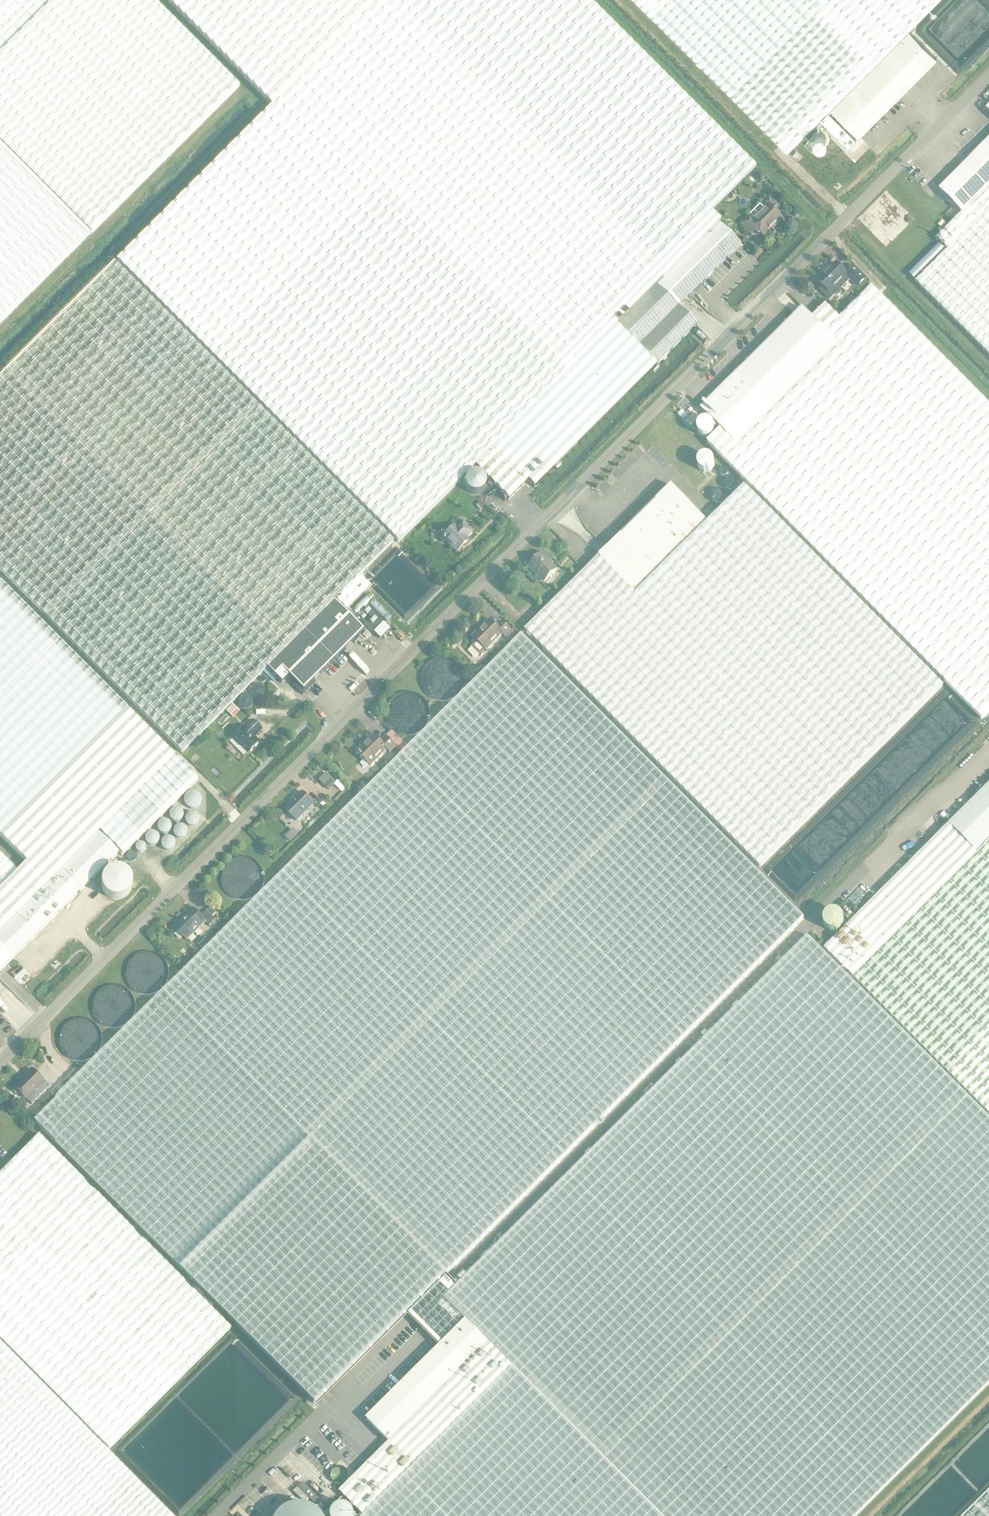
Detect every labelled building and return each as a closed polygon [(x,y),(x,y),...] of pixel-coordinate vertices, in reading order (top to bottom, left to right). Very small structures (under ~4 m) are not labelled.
[(239,87),(152,0),(54,0),(0,54),(0,146),(89,235),(91,233),(92,234),(239,87)] [(54,0),(0,0),(0,54),(54,0)] [(117,261),(398,543),(475,467),(495,487),(509,501),(528,481),(534,488),(657,366),(656,365),(688,333),(692,329),(696,326),(678,307),(690,295),(740,245),(718,224),(720,221),(711,212),(715,209),(730,194),(731,193),(755,169),(646,60),(587,0),(379,0),(117,261)] [(271,106),(365,13),(378,0),(165,0),(271,106)] [(831,107),(909,29),(938,0),(637,0),(788,150),(820,118),(828,110),(831,107)] [(937,58),(909,29),(831,107),(859,136),(937,58)] [(828,110),(820,118),(848,146),(856,138),(828,110)] [(962,213),(988,187),(988,141),(939,191),(958,209),(962,213)] [(89,235),(0,146),(0,324),(89,235)] [(973,225),(947,251),(916,282),(988,355),(988,187),(962,213),(973,225)] [(741,224),(751,234),(756,229),(763,236),(770,228),(771,229),(781,219),(773,212),(778,207),(768,197),(761,204),(765,209),(753,221),(749,217),(741,224)] [(936,239),(944,246),(947,251),(973,225),(962,213),(936,239)] [(266,668),(335,599),(358,576),(392,542),(250,399),(114,263),(0,378),(0,571),(182,753),(266,668)] [(853,266),(846,273),(836,263),(818,281),(824,287),(819,291),(830,301),(835,296),(836,296),(837,297),(838,296),(840,296),(841,294),(841,293),(841,292),(841,290),(849,282),(857,289),(867,280),(853,266)] [(826,332),(841,348),(739,448),(719,428),(712,435),(714,437),(707,443),(982,718),(988,712),(988,405),(871,286),(839,319),(826,332)] [(826,332),(839,319),(826,305),(824,307),(821,311),(820,311),(818,313),(818,314),(814,317),(812,319),(826,332)] [(841,348),(826,332),(812,319),(802,308),(801,309),(802,310),(796,316),(795,315),(789,321),(790,322),(784,327),(751,359),(751,360),(746,365),(745,365),(743,367),(735,375),(736,377),(734,379),(732,378),(716,394),(713,397),(713,398),(708,403),(708,402),(701,409),(708,417),(719,428),(739,448),(841,348)] [(687,422),(691,426),(699,418),(696,414),(687,422)] [(707,523),(636,593),(600,557),(525,631),(526,633),(760,868),(944,686),(745,485),(707,523)] [(600,557),(636,593),(707,523),(671,486),(600,557)] [(475,506),(480,511),(484,506),(480,502),(475,506)] [(454,526),(442,538),(457,552),(468,540),(466,538),(472,532),(462,523),(457,528),(454,526)] [(529,567),(544,582),(557,570),(542,554),(529,567)] [(358,576),(335,599),(347,611),(365,592),(370,588),(358,576)] [(26,863),(18,872),(0,889),(0,933),(99,834),(100,833),(175,758),(125,707),(0,582),(0,837),(26,863)] [(365,629),(346,611),(347,611),(335,599),(266,668),(282,684),(288,677),(296,684),(293,686),(303,696),(315,683),(313,681),(365,629)] [(368,609),(358,618),(372,632),(381,623),(368,609)] [(477,642),(471,648),(480,657),(486,650),(487,651),(503,635),(506,638),(505,638),(511,644),(521,634),(515,628),(512,632),(502,622),(496,627),(489,620),(473,637),(477,642)] [(383,623),(374,633),(380,639),(389,630),(383,623)] [(368,630),(363,634),(366,638),(371,633),(368,630)] [(521,636),(34,1122),(156,1244),(316,1405),(408,1312),(447,1274),(804,919),(796,911),(521,636)] [(233,706),(227,712),(233,718),(239,712),(233,706)] [(256,734),(261,730),(253,721),(245,728),(243,727),(232,738),(247,753),(259,742),(253,736),(255,734),(256,734)] [(396,747),(386,737),(381,742),(374,735),(357,752),(371,766),(387,750),(390,753),(396,747)] [(0,933),(0,945),(1,946),(12,958),(18,952),(119,853),(123,856),(198,781),(175,758),(100,833),(99,834),(0,933)] [(327,774),(321,781),(329,789),(336,783),(327,774)] [(935,838),(824,949),(988,1114),(988,785),(935,838)] [(314,804),(302,793),(285,809),(297,821),(314,804)] [(299,834),(294,829),(285,837),(291,843),(299,834)] [(18,872),(0,854),(0,889),(18,872)] [(210,927),(216,920),(208,912),(202,918),(194,909),(175,928),(188,940),(206,922),(210,927)] [(823,920),(823,922),(823,923),(824,925),(824,926),(825,928),(826,929),(827,930),(829,931),(830,931),(832,932),(833,932),(835,932),(836,931),(838,931),(839,930),(840,929),(842,928),(842,926),(843,925),(843,923),(844,922),(843,920),(843,919),(842,917),(842,916),(841,914),(839,913),(838,913),(836,912),(835,911),(833,911),(832,912),(830,912),(829,912),(827,913),(826,914),(825,916),(824,917),(824,918),(823,920)] [(363,1515),(856,1515),(988,1384),(988,1118),(808,936),(458,1285),(455,1282),(449,1277),(447,1274),(408,1312),(411,1315),(440,1346),(366,1419),(381,1434),(389,1442),(379,1453),(340,1492),(364,1515),(363,1515)] [(3,968),(3,967),(12,958),(1,946),(0,945),(0,971),(3,968)] [(32,1070),(14,1088),(26,1099),(31,1104),(49,1087),(44,1081),(32,1070)] [(0,1173),(0,1339),(109,1449),(230,1329),(38,1135),(0,1173)] [(0,1342),(0,1515),(173,1515),(0,1342)] [(327,1455),(327,1453),(327,1452),(326,1450),(326,1449),(325,1448),(324,1447),(323,1446),(321,1445),(320,1444),(318,1444),(317,1444),(315,1444),(314,1445),(313,1446),(311,1447),(310,1448),(310,1449),(309,1450),(309,1452),(309,1453),(309,1455),(309,1456),(310,1458),(310,1459),(311,1460),(313,1461),(314,1462),(315,1462),(317,1462),(318,1462),(320,1462),(321,1462),(323,1461),(324,1460),(325,1459),(326,1458),(326,1456),(327,1455)] [(366,1459),(366,1457),(366,1455),(365,1453),(363,1451),(361,1450),(358,1449),(356,1449),(354,1450),(352,1451),(351,1452),(349,1454),(348,1457),(348,1459),(349,1462),(350,1464),(352,1465),(354,1466),(356,1467),(358,1467),(360,1467),(363,1465),(364,1464),(366,1461),(366,1459)] [(349,1477),(349,1475),(348,1473),(347,1471),(345,1469),(343,1468),(340,1467),(338,1467),(336,1468),(334,1469),(332,1471),(331,1473),(331,1475),(331,1478),(332,1480),(333,1483),(335,1484),(337,1485),(339,1486),(341,1486),(344,1485),(346,1483),(348,1482),(349,1479),(349,1477)] [(303,1483),(299,1487),(318,1507),(322,1503),(303,1483)] [(298,1488),(294,1492),(305,1503),(309,1499),(298,1488)] [(963,1515),(988,1515),(988,1491),(963,1515)] [(320,1514),(317,1511),(313,1508),(308,1506),(304,1505),(299,1505),(294,1506),(290,1507),(286,1510),(282,1512),(279,1515),(323,1515),(320,1514)] [(355,1515),(354,1513),(354,1511),(352,1510),(351,1508),(349,1507),(347,1506),(345,1506),(343,1506),(341,1506),(339,1506),(338,1507),(336,1508),(334,1510),(333,1511),(332,1513),(332,1515),(355,1515)]
